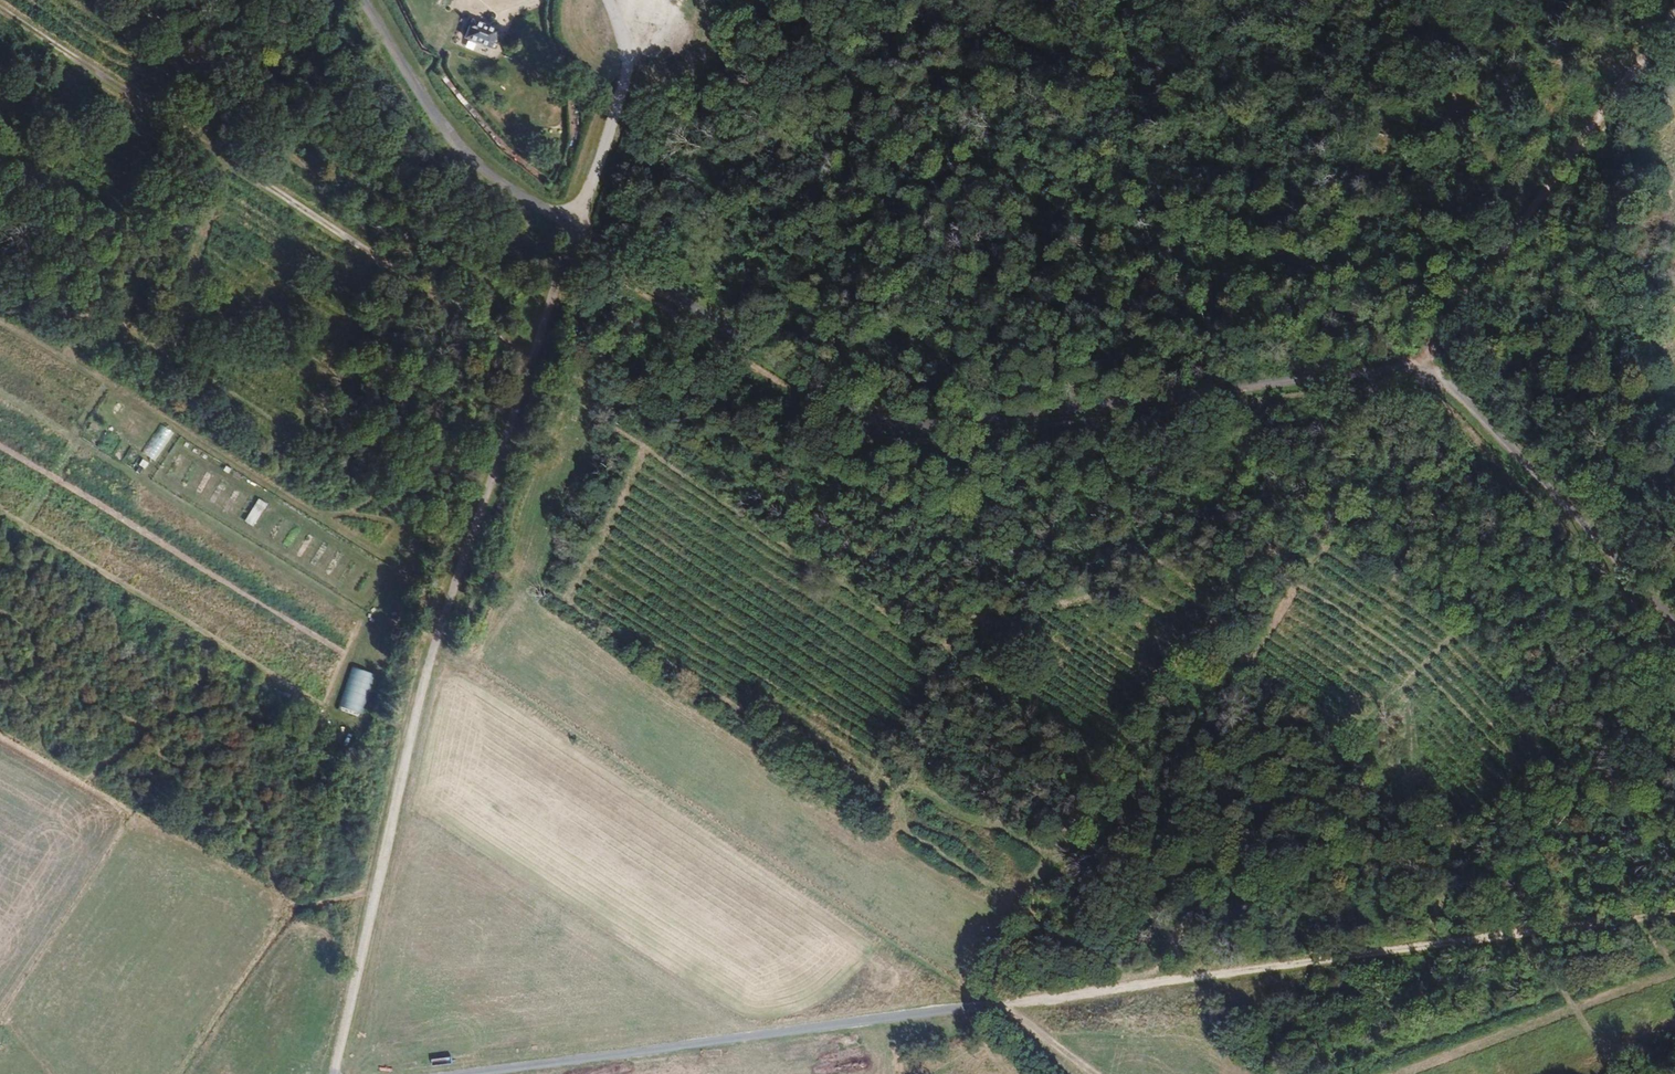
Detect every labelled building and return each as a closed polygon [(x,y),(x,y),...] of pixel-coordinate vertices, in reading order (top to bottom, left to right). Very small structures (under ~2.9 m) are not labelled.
[(493,31),(471,20),(464,35),(487,46),(493,31)] [(155,461),(174,434),(161,424),(142,452),(155,461)] [(258,498),(243,520),(252,526),(267,504),(258,498)] [(352,668),(341,708),(363,714),(374,673),(352,668)]
